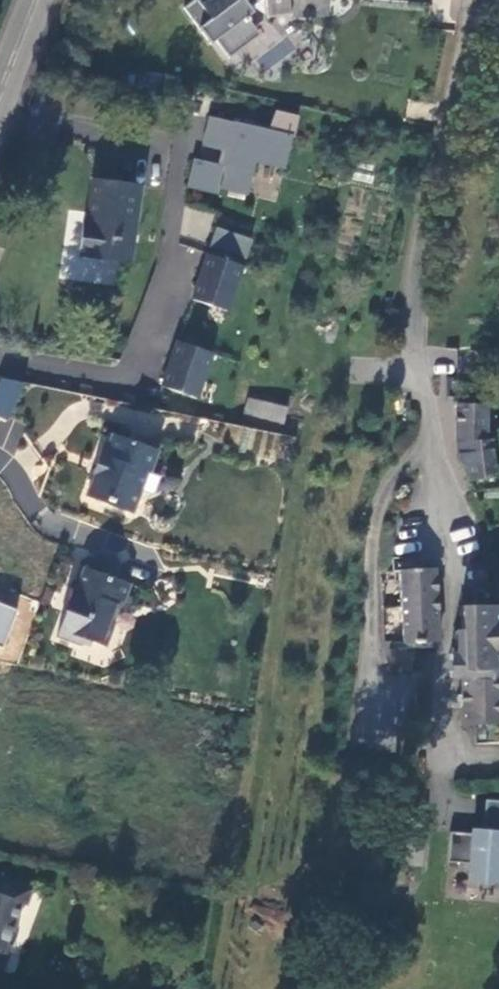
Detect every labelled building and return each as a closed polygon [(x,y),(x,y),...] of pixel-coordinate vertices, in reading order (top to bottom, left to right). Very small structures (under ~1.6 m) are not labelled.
[(203,5),(198,0),(197,0),(184,9),(212,44),(216,41),(230,60),(258,36),(251,27),(249,8),(260,0),(210,0),(203,5)] [(291,14),(290,0),(266,0),(268,16),(291,14)] [(291,14),(292,17),(326,19),(328,0),(290,0),(291,14)] [(270,126),(295,133),(300,115),(275,108),(270,126)] [(202,147),(225,153),(233,122),(210,116),(202,147)] [(284,170),(292,137),(233,122),(225,153),(230,154),(226,168),(193,161),(186,188),(217,195),(218,190),(246,196),(251,174),(245,173),(248,161),(284,170)] [(131,265),(141,186),(122,183),(93,179),(87,222),(82,221),(77,258),(131,265)] [(243,259),(250,240),(216,228),(209,247),(243,259)] [(228,311),(243,267),(207,254),(192,298),(228,311)] [(197,398),(212,354),(177,342),(162,386),(197,398)] [(24,385),(0,375),(0,418),(9,421),(24,385)] [(466,403),(459,403),(457,439),(458,452),(460,453),(460,461),(468,464),(471,478),(498,474),(494,439),(488,438),(489,404),(480,402),(482,399),(483,395),(481,392),(478,389),(475,388),(470,388),(467,391),(464,394),(464,399),(466,403)] [(287,409),(248,400),(242,421),(282,430),(287,409)] [(89,498),(91,499),(93,494),(108,499),(107,505),(130,512),(139,489),(136,485),(142,469),(151,471),(158,448),(114,434),(109,447),(105,447),(94,475),(97,476),(89,498)] [(93,494),(91,499),(107,505),(108,499),(93,494)] [(131,585),(84,567),(77,587),(73,590),(70,598),(74,601),(70,611),(67,611),(58,637),(80,645),(93,643),(105,647),(114,624),(110,622),(116,607),(125,602),(131,585)] [(438,641),(435,569),(399,571),(402,641),(390,643),(391,675),(412,674),(411,641),(438,641)] [(16,606),(0,601),(0,643),(5,645),(16,606)] [(460,605),(464,724),(498,724),(498,604),(460,605)] [(483,829),(498,830),(498,800),(486,799),(483,829)] [(483,829),(480,828),(480,833),(451,831),(449,861),(470,863),(469,880),(498,883),(498,830),(483,829)] [(2,961),(7,946),(12,948),(15,943),(17,938),(19,930),(19,927),(14,926),(22,905),(27,907),(33,889),(1,878),(0,882),(0,961),(2,961)] [(0,961),(0,969),(3,971),(12,948),(7,946),(2,961),(0,961)]
